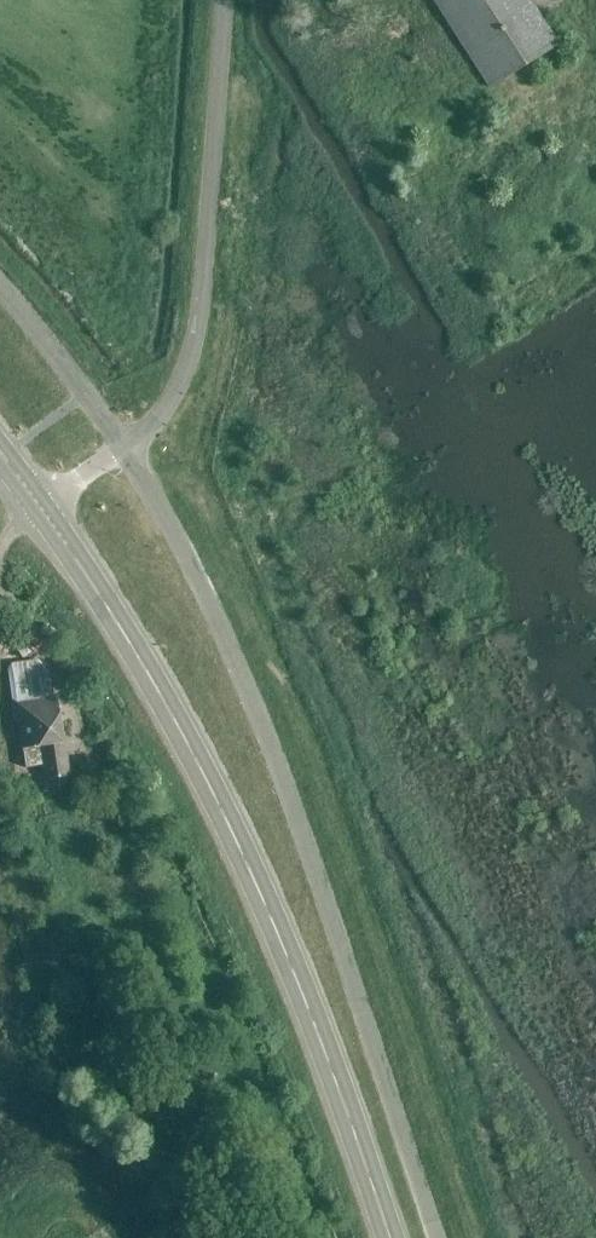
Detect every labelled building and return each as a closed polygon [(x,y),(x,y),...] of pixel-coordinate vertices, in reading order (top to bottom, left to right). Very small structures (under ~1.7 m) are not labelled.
[(489,88),(557,44),(529,0),(433,0),(489,88)] [(9,642),(20,658),(29,652),(0,611),(0,637),(6,645),(9,642)] [(48,674),(36,661),(11,665),(7,669),(14,720),(17,720),(24,768),(43,765),(45,781),(68,778),(56,694),(51,695),(48,674)]
